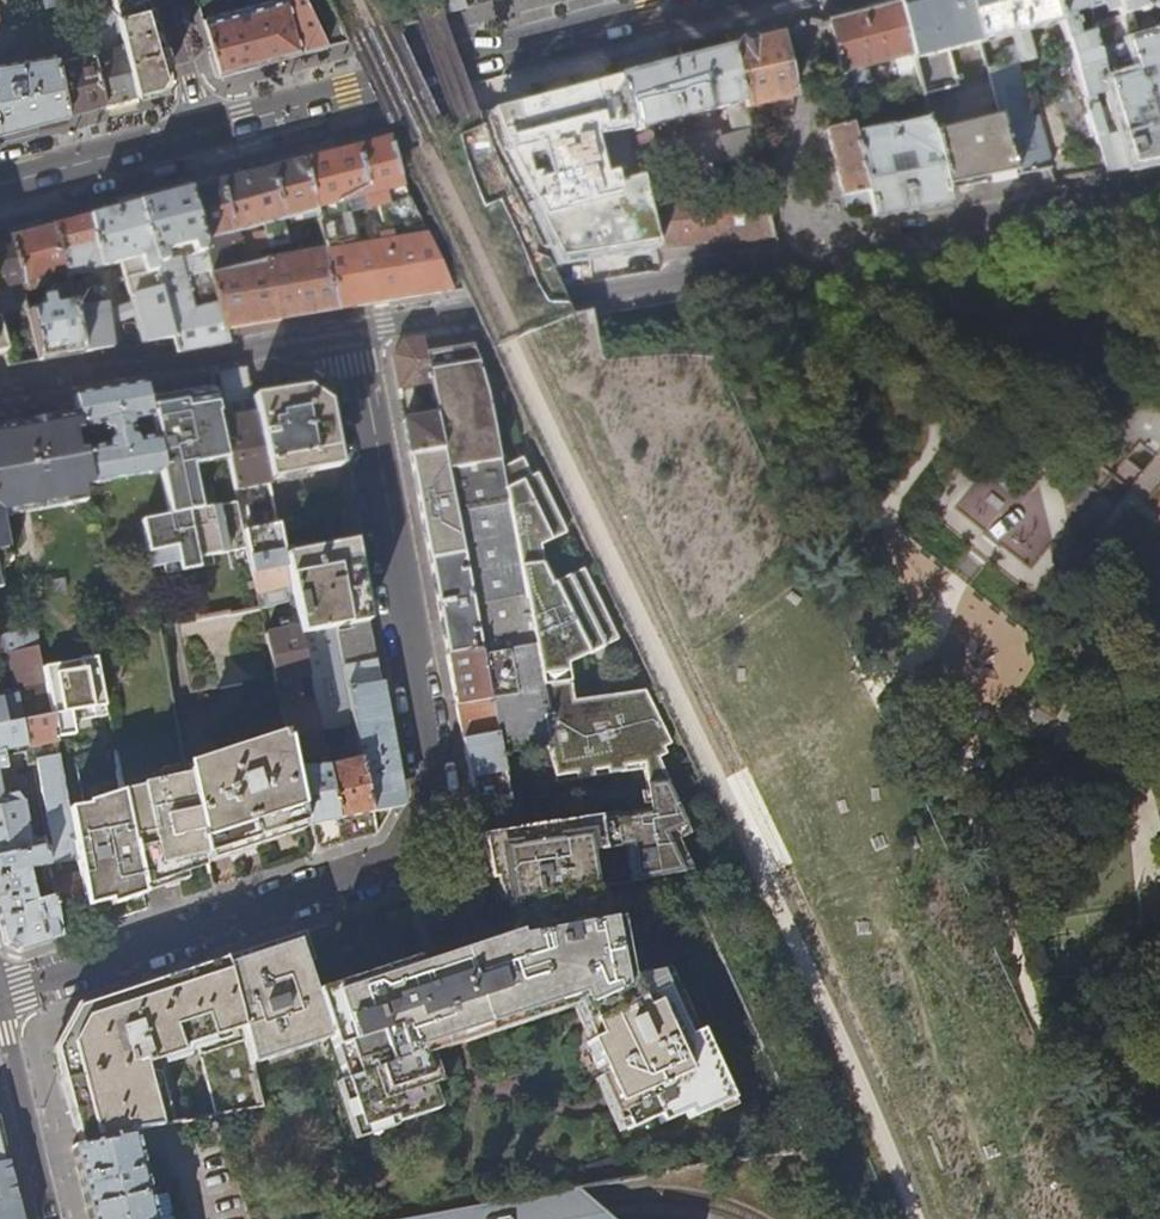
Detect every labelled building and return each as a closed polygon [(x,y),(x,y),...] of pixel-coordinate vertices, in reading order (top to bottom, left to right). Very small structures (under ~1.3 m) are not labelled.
[(97,12),(93,13),(96,27),(86,30),(87,34),(104,102),(119,99),(135,94),(111,0),(94,0),(97,12)] [(135,94),(146,91),(159,88),(168,72),(159,42),(147,0),(111,0),(135,94)] [(217,74),(268,61),(327,45),(305,0),(255,0),(257,4),(202,19),(207,39),(217,74)] [(463,0),(438,0),(443,15),(466,8),(463,0)] [(966,0),(913,0),(898,4),(918,82),(928,121),(946,190),(948,190),(981,183),(1015,176),(985,68),(978,43),(966,0)] [(978,43),(1009,35),(1012,46),(1003,48),(1001,54),(1003,62),(985,68),(1015,176),(1048,169),(1034,115),(1029,116),(1014,60),(1016,59),(1020,61),(1030,58),(1030,56),(1024,31),(1059,22),(1053,0),(966,0),(978,43)] [(1059,22),(1105,172),(1106,174),(1117,173),(1132,170),(1131,166),(1132,166),(1122,133),(1106,136),(1093,95),(1109,90),(1091,33),(1077,37),(1069,14),(1085,10),(1083,0),(1053,0),(1059,22)] [(1085,10),(1103,5),(1106,13),(1117,9),(1120,16),(1089,25),(1091,33),(1109,90),(1122,133),(1132,166),(1152,162),(1159,160),(1159,0),(1083,0),(1085,10)] [(40,5),(43,15),(52,14),(50,3),(40,5)] [(860,14),(825,23),(846,103),(857,100),(854,86),(871,82),(868,68),(895,61),(902,85),(918,82),(898,4),(860,14)] [(80,54),(53,61),(65,113),(86,107),(104,102),(87,34),(76,38),(80,54)] [(754,42),(729,48),(743,109),(791,98),(778,35),(754,42)] [(25,123),(65,113),(53,61),(48,36),(31,40),(34,56),(1,62),(0,59),(0,130),(25,123)] [(669,64),(617,78),(640,173),(670,169),(665,146),(645,150),(640,129),(734,105),(739,126),(747,124),(743,109),(729,48),(669,64)] [(646,201),(640,173),(617,78),(585,86),(531,100),(484,113),(492,142),(554,260),(657,242),(646,201)] [(949,203),(946,190),(928,121),(853,136),(867,189),(871,205),(874,217),(912,210),(949,203)] [(853,136),(850,124),(837,127),(827,130),(842,194),(867,189),(853,136)] [(726,160),(754,154),(751,142),(749,132),(720,139),(719,135),(716,133),(682,141),(689,165),(726,160)] [(401,190),(388,138),(345,149),(301,161),(314,212),(322,250),(336,310),(389,302),(451,291),(401,190)] [(314,212),(301,161),(244,176),(186,191),(203,255),(210,283),(224,330),(280,320),(336,310),(322,250),(289,258),(279,221),(314,212)] [(871,205),(867,189),(842,194),(845,209),(871,205)] [(160,198),(137,204),(172,335),(177,353),(201,349),(227,344),(224,330),(210,283),(185,290),(177,259),(163,262),(161,252),(190,244),(193,257),(203,255),(186,191),(160,198)] [(773,237),(762,192),(762,191),(646,201),(657,242),(658,246),(714,242),(773,237)] [(110,211),(87,217),(98,269),(108,266),(118,264),(140,341),(147,340),(172,335),(137,204),(110,211)] [(72,221),(53,226),(62,273),(63,277),(98,269),(87,217),(72,221)] [(62,273),(53,226),(33,231),(9,237),(20,290),(34,287),(33,281),(62,273)] [(6,366),(22,363),(37,361),(27,317),(20,290),(9,237),(0,240),(0,341),(6,366)] [(108,347),(98,280),(93,281),(93,289),(67,293),(79,353),(95,350),(108,347)] [(79,353),(67,293),(65,283),(47,289),(49,301),(40,304),(38,314),(27,317),(37,361),(52,358),(79,353)] [(430,384),(424,353),(421,339),(412,341),(402,342),(392,357),(394,368),(398,389),(430,384)] [(451,349),(424,353),(430,384),(436,417),(442,448),(461,552),(479,647),(495,733),(499,755),(547,745),(554,781),(644,768),(646,785),(667,782),(669,781),(657,757),(666,752),(662,746),(669,742),(643,689),(571,700),(565,663),(618,637),(584,566),(553,581),(543,561),(540,543),(567,530),(538,471),(532,474),(517,442),(499,450),(488,393),(472,345),(451,349)] [(227,419),(219,420),(228,459),(231,474),(235,491),(269,484),(269,480),(252,397),(246,371),(233,373),(218,375),(227,419)] [(247,549),(243,531),(237,503),(199,511),(190,467),(228,459),(219,420),(213,388),(202,390),(163,397),(148,399),(145,385),(130,388),(95,394),(73,398),(76,413),(90,484),(91,487),(160,475),(169,518),(142,524),(151,571),(162,569),(178,565),(180,575),(200,569),(198,560),(212,557),(247,549)] [(265,395),(252,397),(269,480),(340,467),(338,460),(328,403),(306,389),(294,390),(265,395)] [(90,484),(76,413),(58,417),(19,424),(0,427),(14,512),(81,499),(79,490),(91,487),(90,484)] [(410,455),(442,448),(436,417),(404,422),(410,455)] [(14,512),(0,427),(0,515),(14,512)] [(461,552),(442,448),(410,455),(426,538),(430,560),(461,552)] [(280,531),(293,604),(296,615),(299,634),(333,628),(368,621),(361,583),(343,488),(301,496),(296,502),(301,527),(280,531)] [(255,551),(248,553),(253,578),(259,607),(260,612),(293,604),(280,531),(272,497),(244,502),(255,551)] [(479,647),(461,552),(430,560),(434,581),(448,656),(479,647)] [(214,566),(212,557),(198,560),(200,569),(214,566)] [(180,575),(178,565),(162,569),(164,578),(180,575)] [(265,635),(260,612),(259,607),(226,614),(176,624),(190,693),(273,675),(265,635)] [(309,676),(299,634),(296,615),(282,618),(285,630),(265,635),(273,675),(275,683),(309,676)] [(368,621),(333,628),(374,832),(374,834),(376,833),(388,811),(400,792),(384,707),(368,621)] [(333,628),(299,634),(309,676),(314,703),(321,738),(327,736),(325,729),(348,724),(354,762),(328,767),(338,820),(344,819),(349,839),(358,837),(374,832),(333,628)] [(5,637),(8,655),(36,650),(39,649),(36,631),(5,637)] [(495,733),(479,647),(448,656),(451,673),(460,724),(463,739),(495,733)] [(41,684),(39,666),(36,650),(8,655),(0,657),(9,691),(41,684)] [(117,765),(96,658),(43,668),(47,690),(52,717),(66,800),(93,794),(88,771),(117,765)] [(31,721),(52,717),(47,690),(26,695),(31,721)] [(22,723),(19,700),(16,700),(16,702),(0,706),(0,727),(21,723),(22,723)] [(325,755),(321,738),(314,703),(280,711),(287,740),(291,762),(325,755)] [(66,800),(52,717),(31,721),(22,723),(21,723),(28,761),(36,762),(52,849),(44,849),(53,917),(87,908),(76,842),(71,817),(69,817),(66,800)] [(0,727),(0,772),(5,771),(3,753),(17,749),(20,768),(28,765),(28,761),(21,723),(0,727)] [(499,755),(495,733),(463,739),(473,794),(475,807),(508,802),(499,755)] [(296,786),(291,762),(287,740),(187,773),(188,776),(205,857),(304,825),(296,786)] [(1051,744),(1045,747),(1045,755),(1051,759),(1057,755),(1057,747),(1051,744)] [(309,783),(296,786),(304,825),(304,827),(311,826),(316,848),(326,846),(341,842),(336,820),(338,820),(328,767),(306,769),(309,783)] [(205,857),(188,776),(136,787),(137,789),(123,792),(133,842),(144,894),(187,880),(183,861),(205,857)] [(615,849),(642,844),(680,837),(693,830),(667,782),(646,785),(650,808),(482,837),(488,872),(553,860),(615,849)] [(44,849),(42,842),(28,844),(21,804),(16,796),(1,799),(0,797),(0,857),(44,849)] [(144,894),(133,842),(117,846),(114,833),(109,835),(108,829),(102,830),(103,836),(76,842),(87,908),(144,895),(144,894)] [(595,890),(675,875),(698,871),(680,837),(642,844),(615,849),(553,860),(488,872),(489,878),(490,884),(505,883),(509,905),(544,899),(551,897),(564,895),(574,893),(595,890)] [(53,917),(44,849),(0,857),(0,923),(5,943),(20,952),(35,947),(59,939),(53,917)] [(509,905),(505,883),(490,884),(498,906),(509,905)] [(601,924),(595,890),(574,893),(564,895),(551,897),(544,899),(509,905),(514,934),(416,966),(414,960),(315,992),(298,941),(251,957),(226,965),(251,1064),(330,1038),(360,1130),(392,1119),(394,1125),(438,1110),(418,1051),(577,997),(596,1039),(586,1043),(627,1131),(656,1118),(660,1125),(686,1114),(689,1120),(733,1100),(700,1030),(688,1036),(659,972),(629,978),(618,921),(601,924)] [(263,1107),(251,1064),(226,965),(224,960),(200,967),(95,1002),(77,1008),(54,1050),(65,1093),(80,1147),(131,1138),(130,1131),(176,1123),(159,1061),(183,1053),(183,1049),(198,1044),(215,1116),(263,1107)] [(80,1147),(72,1148),(79,1179),(89,1218),(155,1218),(135,1138),(131,1138),(80,1147)] [(8,1161),(0,1162),(0,1218),(22,1218),(8,1161)] [(590,1202),(579,1193),(428,1218),(609,1218),(590,1202)]
